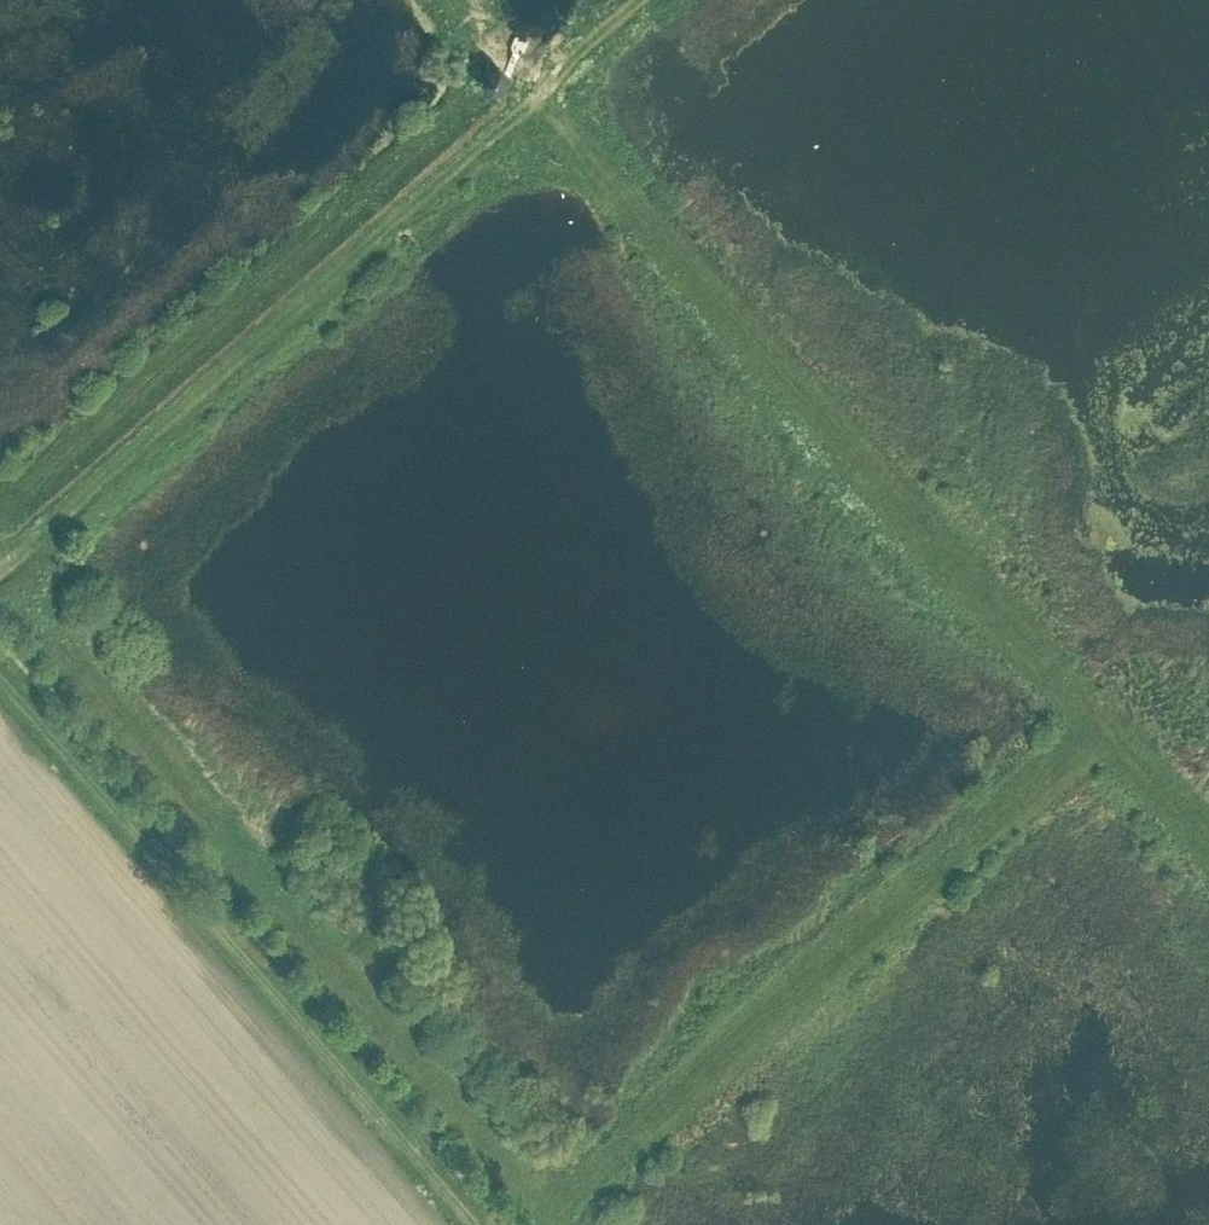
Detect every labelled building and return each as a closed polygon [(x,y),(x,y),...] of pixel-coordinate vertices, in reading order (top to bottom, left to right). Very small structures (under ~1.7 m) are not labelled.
[(23,531),(505,107),(503,92),(505,92),(512,78),(512,77),(510,76),(520,49),(524,51),(529,38),(516,33),(511,46),(515,48),(507,71),(506,69),(505,69),(503,66),(487,68),(481,81),(491,94),(497,93),(499,105),(20,526),(0,535),(0,541),(23,531)]
